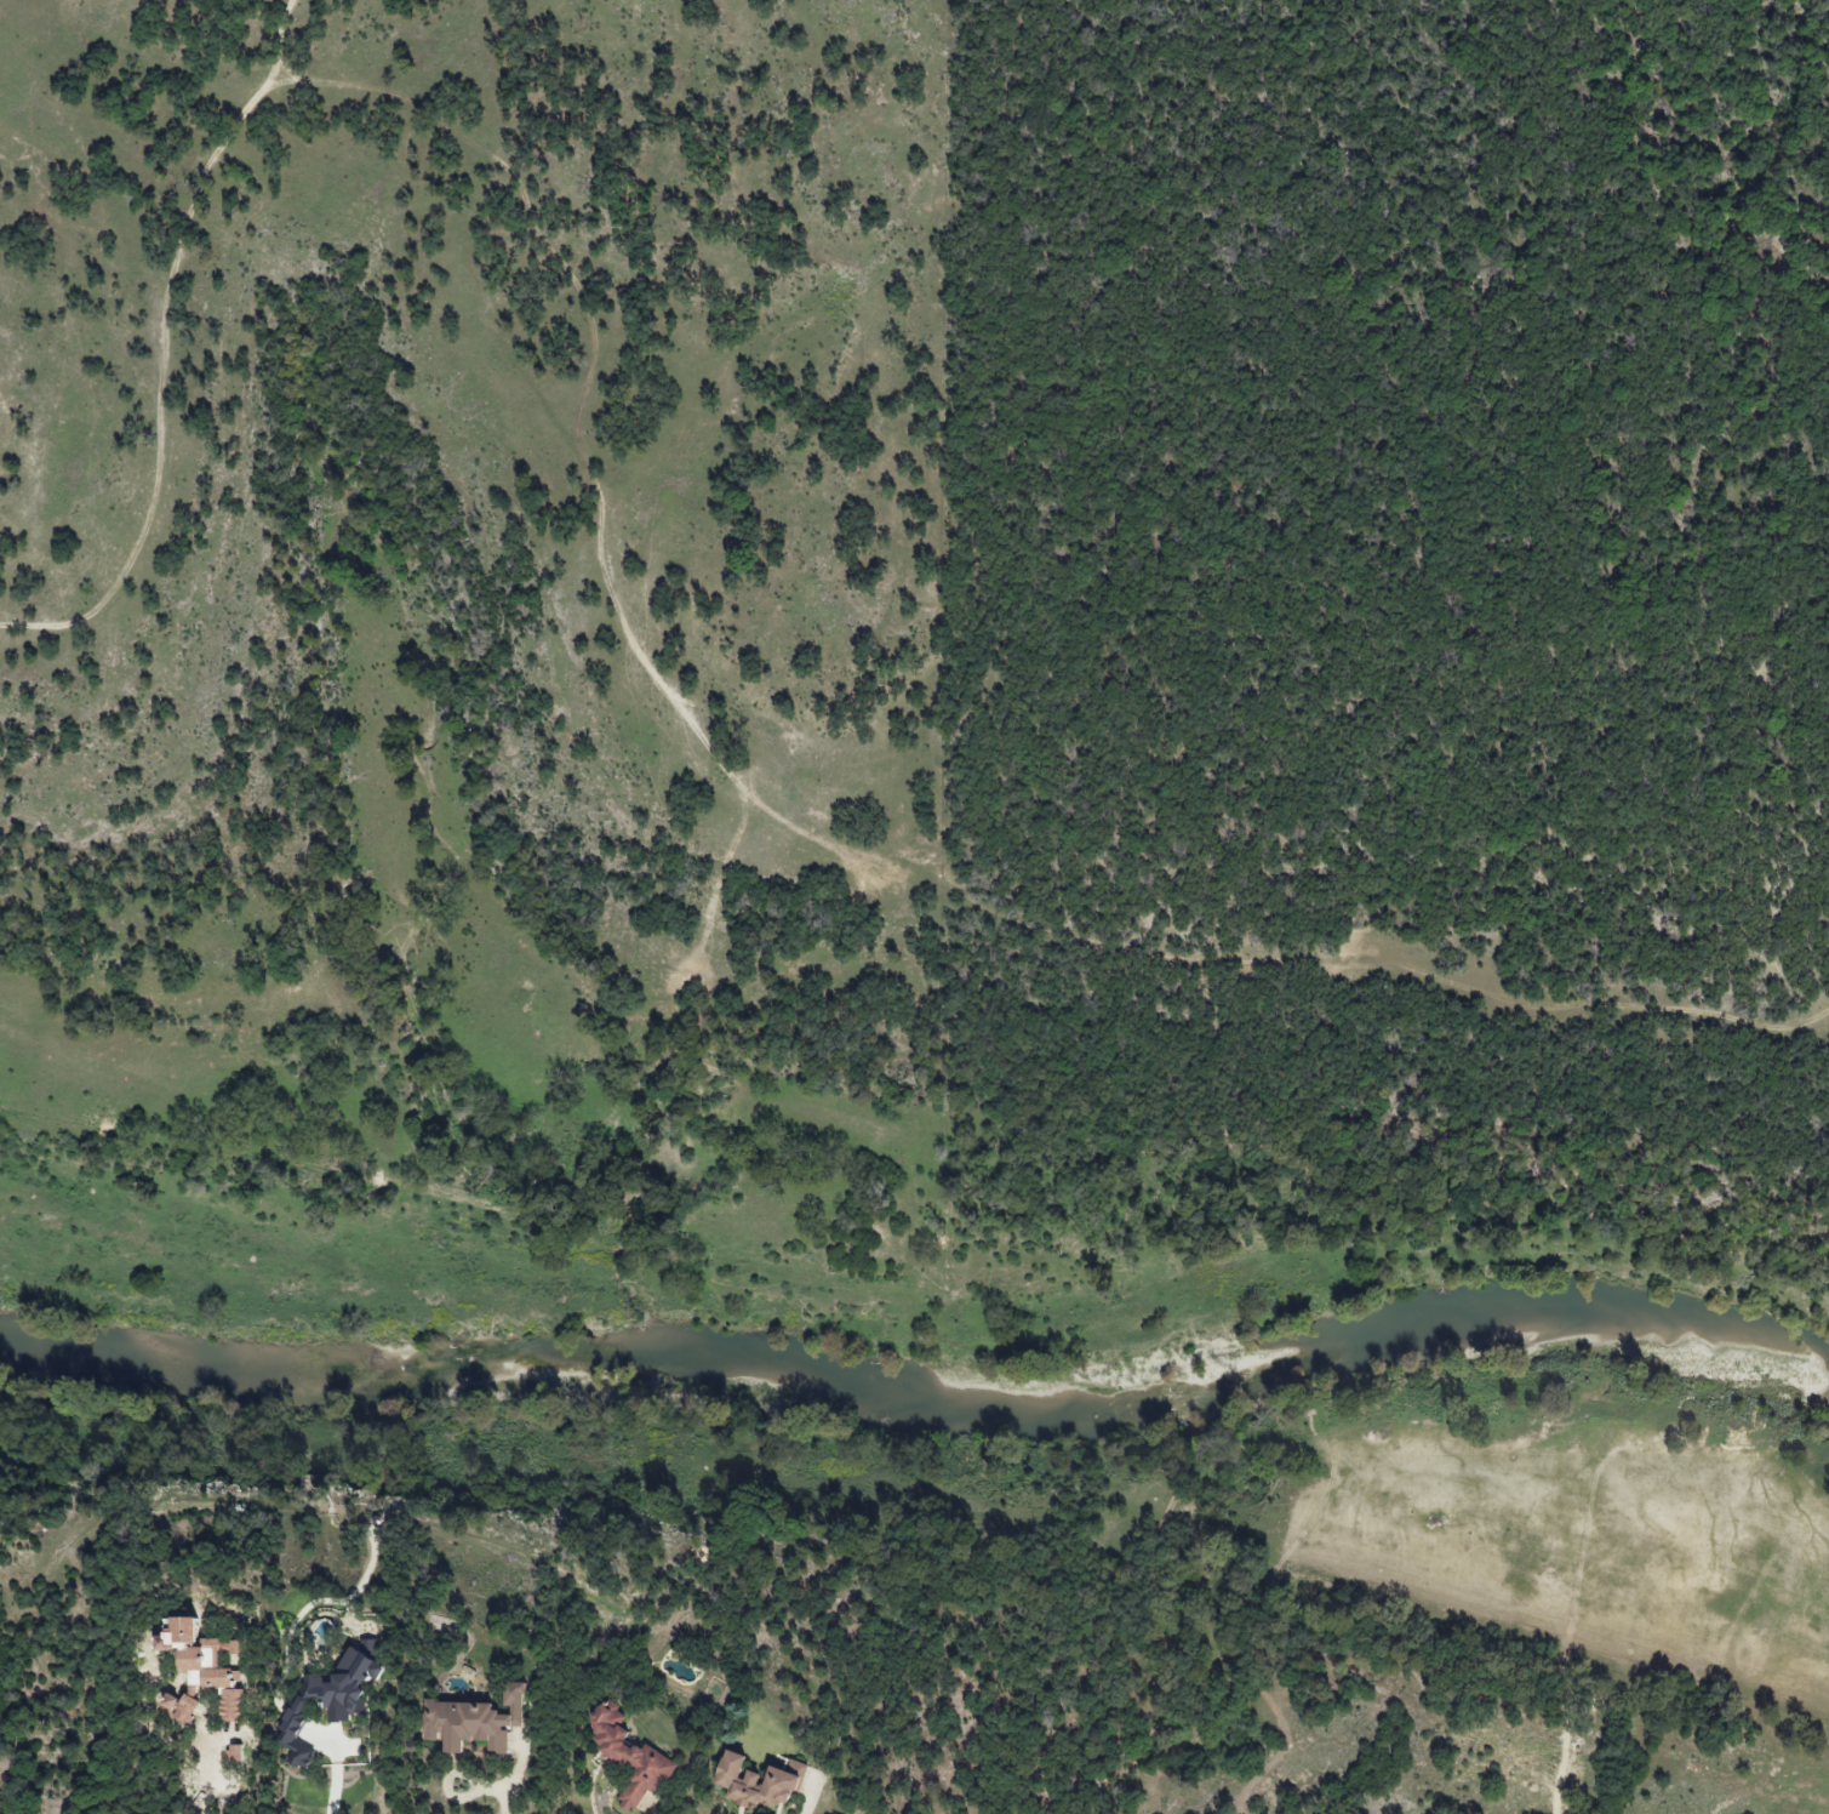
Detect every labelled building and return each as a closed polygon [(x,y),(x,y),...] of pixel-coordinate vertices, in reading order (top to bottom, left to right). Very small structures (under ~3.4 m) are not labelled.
[(241,1670),(219,1669),(219,1653),(239,1653),(240,1639),(205,1639),(205,1646),(194,1646),(195,1615),(170,1615),(170,1632),(164,1631),(164,1644),(176,1644),(176,1673),(187,1673),(187,1686),(219,1686),(218,1720),(240,1720),(241,1670)] [(329,1681),(320,1676),(305,1673),(300,1697),(294,1696),(277,1728),(282,1730),(276,1741),(290,1748),(287,1762),(293,1765),(304,1767),(314,1750),(293,1739),(300,1725),(307,1696),(319,1698),(318,1706),(328,1711),(327,1719),(346,1723),(351,1713),(359,1715),(367,1701),(358,1696),(361,1683),(365,1674),(376,1680),(383,1665),(347,1646),(329,1681)] [(423,1701),(423,1738),(442,1738),(442,1752),(462,1752),(462,1740),(486,1740),(486,1752),(507,1752),(507,1727),(522,1727),(522,1682),(503,1682),(503,1711),(491,1711),(491,1701),(423,1701)] [(198,1701),(182,1693),(178,1703),(165,1696),(158,1710),(186,1724),(198,1701)] [(633,1771),(616,1802),(633,1812),(646,1790),(656,1796),(675,1763),(644,1745),(640,1751),(624,1742),(629,1732),(621,1727),(627,1715),(613,1706),(611,1710),(600,1704),(585,1731),(602,1741),(597,1750),(633,1771)] [(713,1784),(729,1789),(725,1800),(748,1807),(750,1800),(786,1811),(798,1775),(769,1766),(765,1777),(744,1770),(748,1757),(723,1749),(713,1784)]
